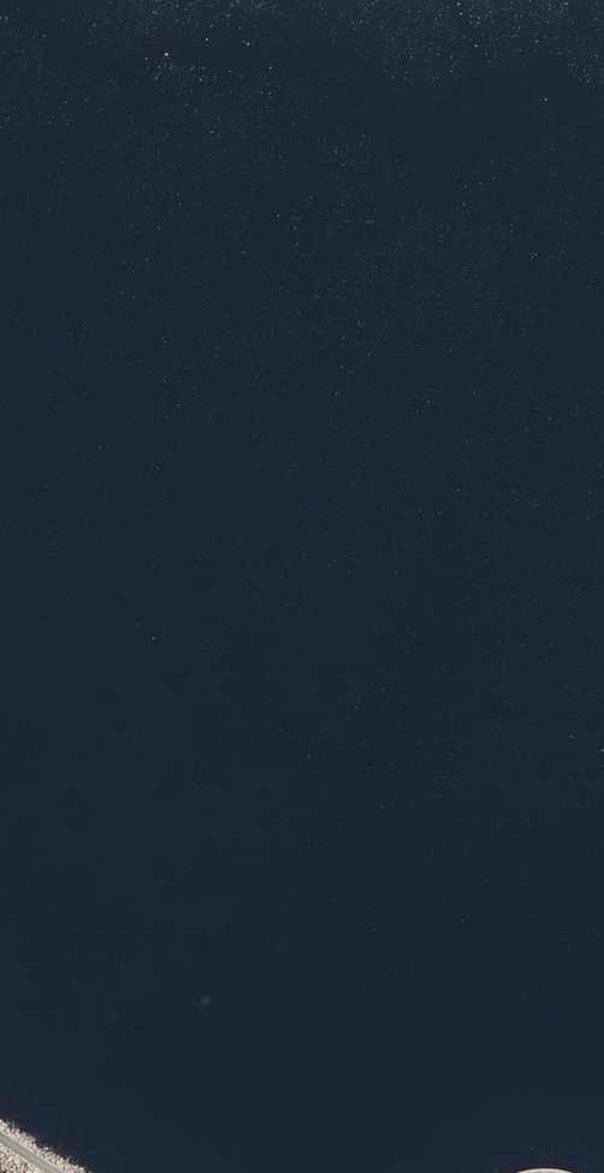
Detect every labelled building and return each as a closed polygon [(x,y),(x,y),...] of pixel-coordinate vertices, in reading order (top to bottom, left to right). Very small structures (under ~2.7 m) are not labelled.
[(49,1172),(67,1172),(0,1130),(0,1141),(49,1172)]
